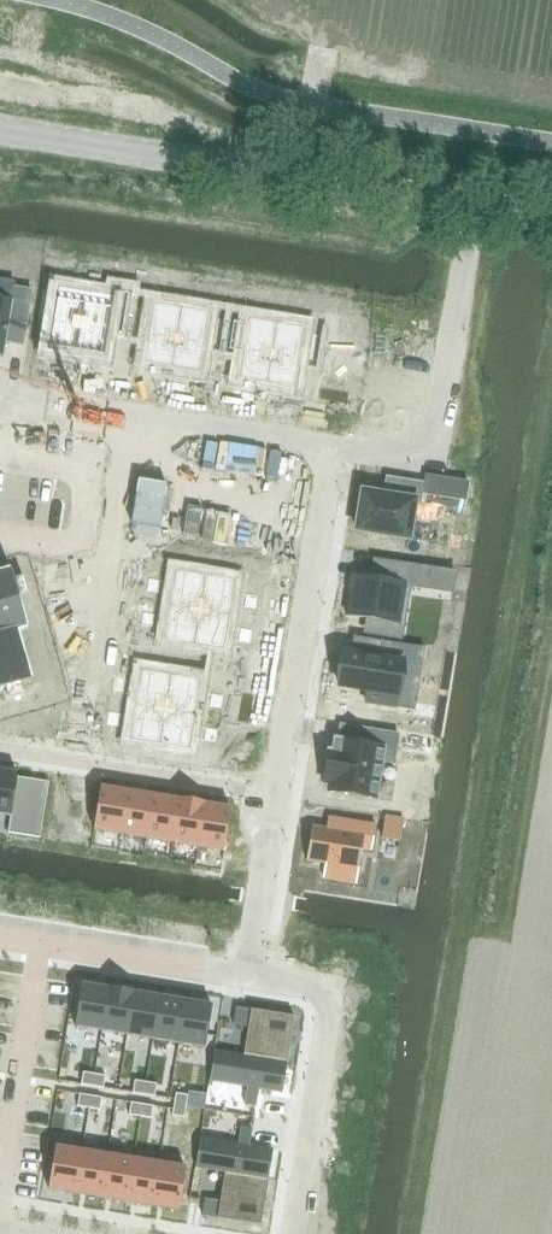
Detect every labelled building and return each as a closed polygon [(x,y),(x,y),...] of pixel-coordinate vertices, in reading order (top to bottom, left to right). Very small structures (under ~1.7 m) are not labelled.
[(3,354),(5,342),(24,344),(32,290),(12,287),(10,302),(0,300),(0,354),(3,354)] [(44,288),(39,319),(54,321),(49,347),(78,351),(86,302),(59,298),(60,291),(44,288)] [(86,302),(78,351),(106,356),(110,330),(125,332),(130,302),(113,300),(112,307),(86,302)] [(139,304),(134,334),(149,336),(145,363),(173,367),(181,317),(154,313),(155,306),(139,304)] [(328,313),(317,385),(346,389),(344,400),(375,405),(378,380),(371,379),(374,361),(381,363),(385,338),(345,332),(347,316),(328,313)] [(181,317),(173,367),(201,372),(205,345),(220,348),(225,318),(209,315),(208,322),(181,317)] [(235,319),(230,349),(245,352),(240,378),(269,382),(277,333),(250,328),(251,322),(235,319)] [(277,333),(269,382),(297,387),(301,361),(316,363),(321,333),(304,330),(303,337),(277,333)] [(424,483),(422,493),(439,496),(442,477),(425,474),(424,483)] [(363,493),(357,530),(409,539),(414,503),(420,504),(424,483),(386,477),(383,496),(363,493)] [(353,576),(346,616),(376,620),(374,634),(396,638),(405,586),(419,588),(452,593),(455,573),(378,560),(375,579),(353,576)] [(176,570),(171,605),(202,610),(207,574),(176,570)] [(32,682),(18,632),(29,628),(13,571),(0,575),(0,692),(32,682)] [(207,574),(202,610),(232,615),(238,579),(207,574)] [(151,578),(149,591),(164,593),(166,580),(151,578)] [(244,593),(242,606),(258,608),(260,595),(244,593)] [(171,605),(165,641),(196,646),(202,610),(171,605)] [(202,610),(196,646),(227,651),(232,615),(202,610)] [(145,612),(143,625),(159,627),(161,615),(145,612)] [(239,627),(237,640),(252,642),(254,630),(239,627)] [(345,653),(340,687),(368,692),(366,702),(395,707),(414,710),(424,648),(381,641),(378,658),(350,654),(345,653)] [(142,669),(136,705),(167,710),(173,674),(142,669)] [(173,674),(167,710),(198,715),(204,679),(173,674)] [(116,678),(114,690),(130,693),(132,680),(116,678)] [(210,693),(208,705),(223,708),(225,695),(210,693)] [(136,705),(131,740),(161,745),(167,710),(136,705)] [(167,710),(161,745),(192,750),(198,715),(167,710)] [(111,712),(109,724),(124,727),(126,714),(111,712)] [(205,727),(203,739),(218,742),(220,729),(205,727)] [(376,799),(382,762),(394,764),(398,735),(350,727),(347,743),(336,742),(334,754),(329,753),(324,784),(329,784),(327,791),(376,799)] [(11,816),(17,778),(17,774),(0,771),(0,815),(11,816)] [(11,816),(8,833),(40,838),(49,783),(17,778),(11,816)] [(100,788),(94,830),(119,834),(126,792),(100,788)] [(126,792),(119,834),(145,838),(152,796),(126,792)] [(152,796),(145,838),(171,843),(178,800),(152,796)] [(178,800),(171,843),(198,847),(205,805),(205,804),(178,799),(178,800)] [(205,805),(198,847),(224,851),(231,809),(205,805)] [(311,832),(307,860),(326,863),(325,870),(346,873),(347,865),(360,867),(363,847),(372,848),(376,823),(328,817),(326,834),(311,832)] [(385,817),(381,838),(400,841),(403,820),(385,817)] [(82,985),(74,1031),(101,1035),(108,989),(82,985)] [(108,989),(101,1035),(126,1039),(134,993),(108,989)] [(134,993),(126,1039),(152,1043),(160,997),(134,993)] [(160,997),(152,1043),(178,1047),(185,1001),(160,997)] [(185,1001),(178,1047),(205,1052),(212,1006),(185,1001)] [(238,1008),(236,1025),(250,1027),(245,1056),(289,1063),(297,1017),(238,1008)] [(216,1052),(212,1081),(250,1087),(247,1104),(258,1106),(261,1089),(284,1093),(289,1063),(245,1056),(216,1052)] [(83,1073),(81,1085),(92,1087),(94,1074),(83,1073)] [(94,1074),(92,1087),(103,1088),(105,1076),(94,1074)] [(135,1081),(133,1093),(144,1095),(146,1083),(135,1081)] [(146,1083),(144,1095),(155,1097),(157,1085),(146,1083)] [(80,1094),(78,1107),(89,1108),(91,1096),(80,1094)] [(176,1094),(174,1105),(186,1107),(188,1096),(176,1094)] [(91,1096),(89,1108),(100,1110),(102,1098),(91,1096)] [(131,1103),(129,1115),(140,1117),(142,1105),(131,1103)] [(142,1105),(140,1117),(151,1119),(153,1106),(142,1105)] [(174,1105),(172,1116),(184,1118),(186,1107),(174,1105)] [(202,1139),(198,1168),(227,1173),(271,1180),(275,1150),(252,1146),(254,1130),(243,1128),(240,1145),(202,1139)] [(55,1147),(49,1189),(75,1194),(82,1151),(55,1147)] [(82,1151),(75,1194),(101,1198),(108,1156),(82,1151)] [(108,1156),(101,1198),(127,1202),(134,1160),(108,1156)] [(134,1160),(127,1202),(153,1206),(159,1164),(134,1160)] [(159,1164),(153,1206),(179,1210),(185,1168),(159,1164)] [(208,1200),(205,1217),(263,1226),(271,1180),(227,1173),(222,1202),(208,1200)]
